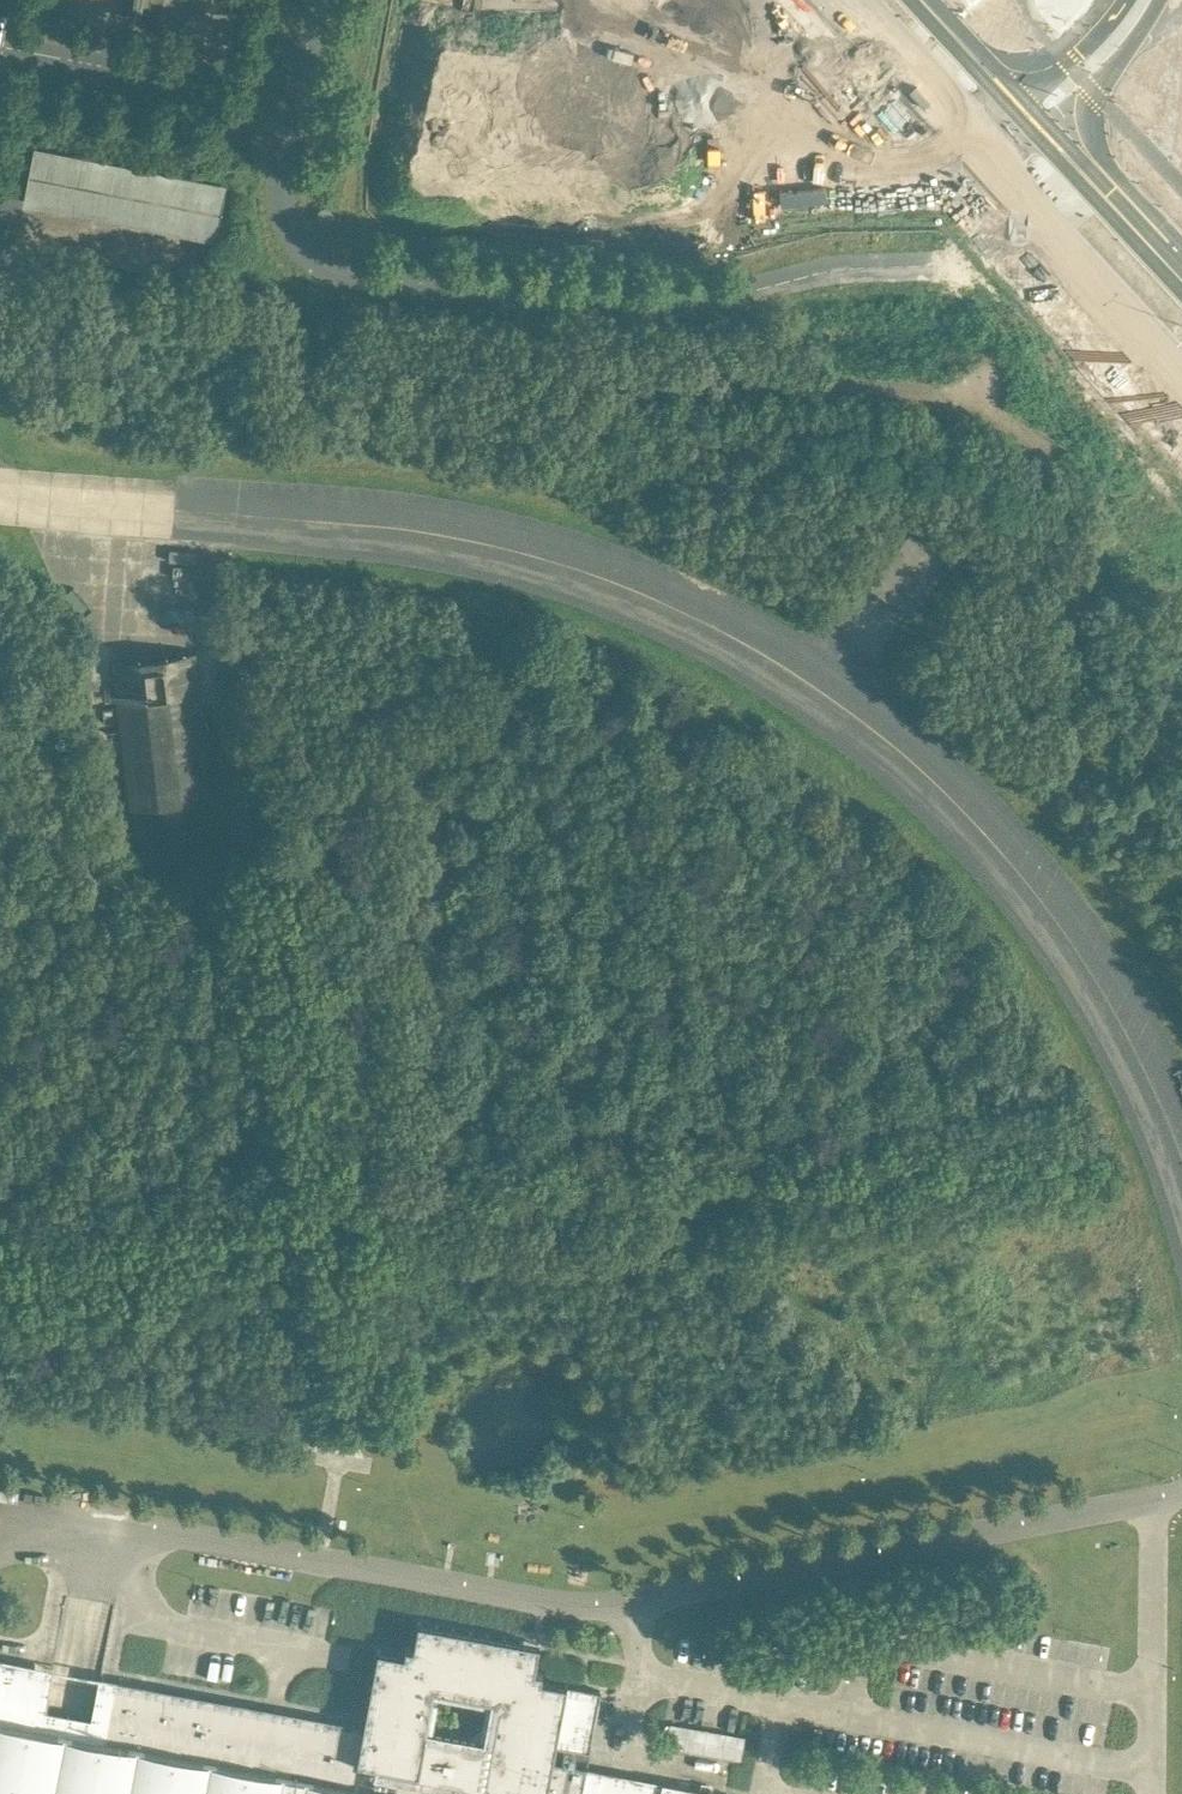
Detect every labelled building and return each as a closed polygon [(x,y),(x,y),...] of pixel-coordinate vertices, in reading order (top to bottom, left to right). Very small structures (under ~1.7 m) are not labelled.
[(26,195),(218,232),(225,193),(33,155),(26,195)] [(913,616),(914,613),(914,610),(951,559),(910,529),(873,580),(870,581),(868,583),(913,616)] [(142,658),(112,661),(129,809),(153,806),(155,822),(191,818),(189,802),(213,799),(196,652),(167,656),(142,658)] [(18,1501),(19,1491),(0,1488),(0,1490),(0,1499),(18,1501)] [(550,1774),(553,1756),(588,1762),(602,1690),(568,1684),(541,1679),(543,1671),(535,1670),(537,1658),(520,1655),(523,1641),(419,1621),(414,1647),(406,1646),(404,1654),(379,1649),(364,1725),(118,1679),(36,1664),(0,1657),(0,1793),(657,1793),(550,1774)]
